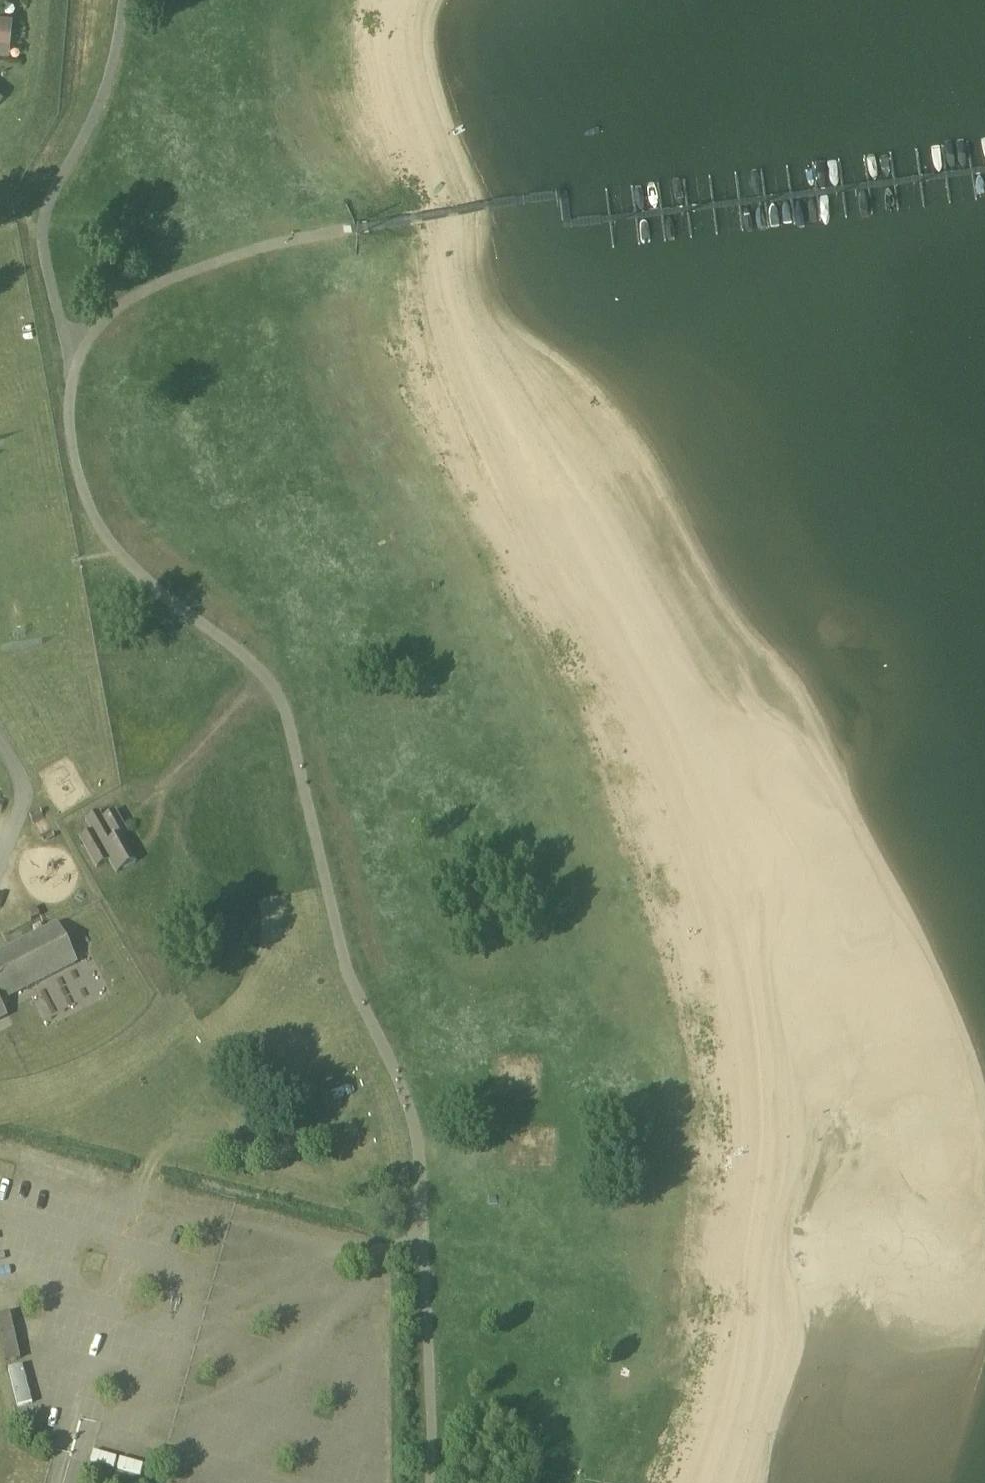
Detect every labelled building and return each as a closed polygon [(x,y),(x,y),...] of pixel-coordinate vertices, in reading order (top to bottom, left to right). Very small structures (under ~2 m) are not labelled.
[(0,12),(0,39),(10,40),(13,13),(0,12)] [(129,834),(115,811),(103,818),(100,812),(86,821),(91,831),(79,838),(97,869),(109,863),(117,875),(137,863),(122,838),(129,834)] [(74,963),(56,928),(0,956),(0,1001),(74,963)]
